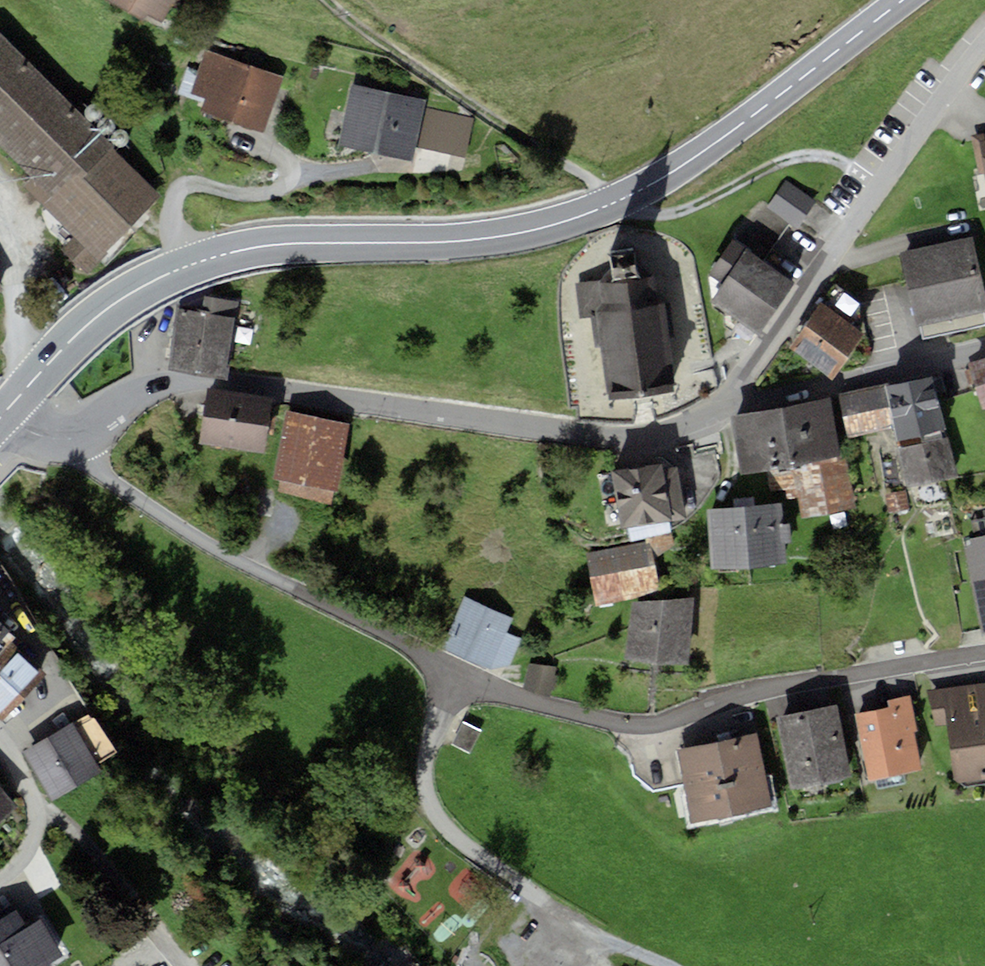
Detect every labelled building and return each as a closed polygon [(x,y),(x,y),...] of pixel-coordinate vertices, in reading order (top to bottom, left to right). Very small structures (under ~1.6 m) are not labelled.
[(163,31),(180,0),(107,0),(163,31)] [(33,176),(23,186),(51,213),(115,147),(0,34),(0,144),(33,176)] [(285,76),(204,49),(189,93),(206,99),(202,112),(265,133),(285,76)] [(427,100),(353,84),(339,145),(413,161),(417,146),(425,109),(427,100)] [(98,117),(100,115),(101,112),(101,109),(99,106),(97,104),(95,103),(92,102),(89,103),(86,104),(85,106),(83,109),(83,112),(84,114),(85,117),(88,119),(90,120),(93,120),(96,119),(98,117)] [(475,120),(425,109),(417,146),(467,157),(475,120)] [(113,130),(115,128),(116,125),(116,122),(114,119),(112,117),(110,116),(107,115),(104,116),(102,117),(100,119),(99,122),(98,125),(99,127),(100,130),(103,132),(105,133),(108,133),(111,132),(113,130)] [(127,144),(129,142),(130,139),(130,136),(129,133),(127,131),(124,129),(121,129),(118,129),(116,131),(114,133),(113,136),(112,138),(113,141),(115,143),(117,145),(119,146),(122,146),(125,146),(127,144)] [(115,147),(51,213),(75,237),(63,250),(88,274),(164,196),(115,147)] [(817,202),(787,180),(769,205),(767,207),(791,224),(797,229),(817,202)] [(734,235),(766,259),(791,224),(767,207),(769,205),(759,198),(731,236),(734,235)] [(766,259),(734,235),(705,275),(722,287),(712,301),(759,335),(798,282),(766,259)] [(900,252),(916,327),(921,326),(923,338),(984,325),(984,321),(983,312),(984,311),(984,296),(972,237),(900,252)] [(658,296),(654,276),(640,266),(637,248),(609,252),(612,270),(602,286),(579,289),(583,316),(594,314),(598,348),(605,347),(611,396),(674,388),(668,336),(675,336),(671,302),(666,303),(658,296)] [(836,284),(789,347),(833,379),(866,334),(858,329),(858,300),(836,284)] [(204,311),(178,307),(170,369),(228,376),(237,301),(205,297),(204,311)] [(967,363),(983,411),(984,410),(984,358),(967,363)] [(933,374),(885,384),(894,429),(897,439),(945,429),(933,374)] [(885,384),(838,395),(848,439),(894,429),(885,384)] [(273,397),(208,387),(200,442),(265,452),(268,433),(273,434),(276,415),(271,414),(273,397)] [(831,397),(731,415),(742,474),(767,469),(841,456),(831,397)] [(350,424),(286,412),(273,479),(281,480),(334,490),(338,491),(350,424)] [(945,429),(897,439),(907,488),(958,477),(945,429)] [(841,456),(767,469),(771,493),(785,490),(786,499),(799,497),(802,518),(856,508),(847,455),(841,456)] [(663,463),(612,471),(621,527),(627,526),(631,541),(670,533),(669,520),(687,517),(679,466),(664,468),(663,463)] [(334,490),(281,480),(278,492),(331,503),(334,490)] [(905,491),(885,495),(889,513),(909,509),(905,491)] [(782,503),(707,510),(713,570),(786,563),(785,543),(792,543),(790,523),(784,524),(782,503)] [(647,542),(587,554),(596,605),(660,591),(651,557),(676,544),(673,534),(646,540),(647,542)] [(964,547),(983,636),(984,635),(984,535),(971,539),(972,545),(964,547)] [(514,618),(466,596),(442,649),(492,671),(510,667),(523,638),(508,632),(514,618)] [(695,598),(632,603),(625,661),(689,665),(695,598)] [(0,618),(0,658),(12,646),(20,637),(0,618)] [(12,646),(0,658),(0,714),(7,720),(46,675),(12,646)] [(556,667),(530,664),(522,688),(549,696),(551,687),(553,688),(556,677),(554,677),(556,667)] [(927,691),(936,730),(946,729),(953,779),(960,784),(984,780),(984,683),(927,691)] [(888,707),(857,713),(871,780),(921,769),(914,732),(919,731),(911,695),(887,700),(888,707)] [(837,704),(775,716),(789,788),(852,776),(837,704)] [(91,709),(20,750),(51,804),(102,775),(96,763),(116,752),(91,709)] [(482,730),(463,721),(451,744),(470,754),(482,730)] [(758,732),(677,748),(692,823),(773,807),(758,732)] [(19,806),(0,785),(0,823),(19,806)] [(0,919),(0,965),(48,965),(67,954),(42,916),(28,925),(18,908),(0,919)]
